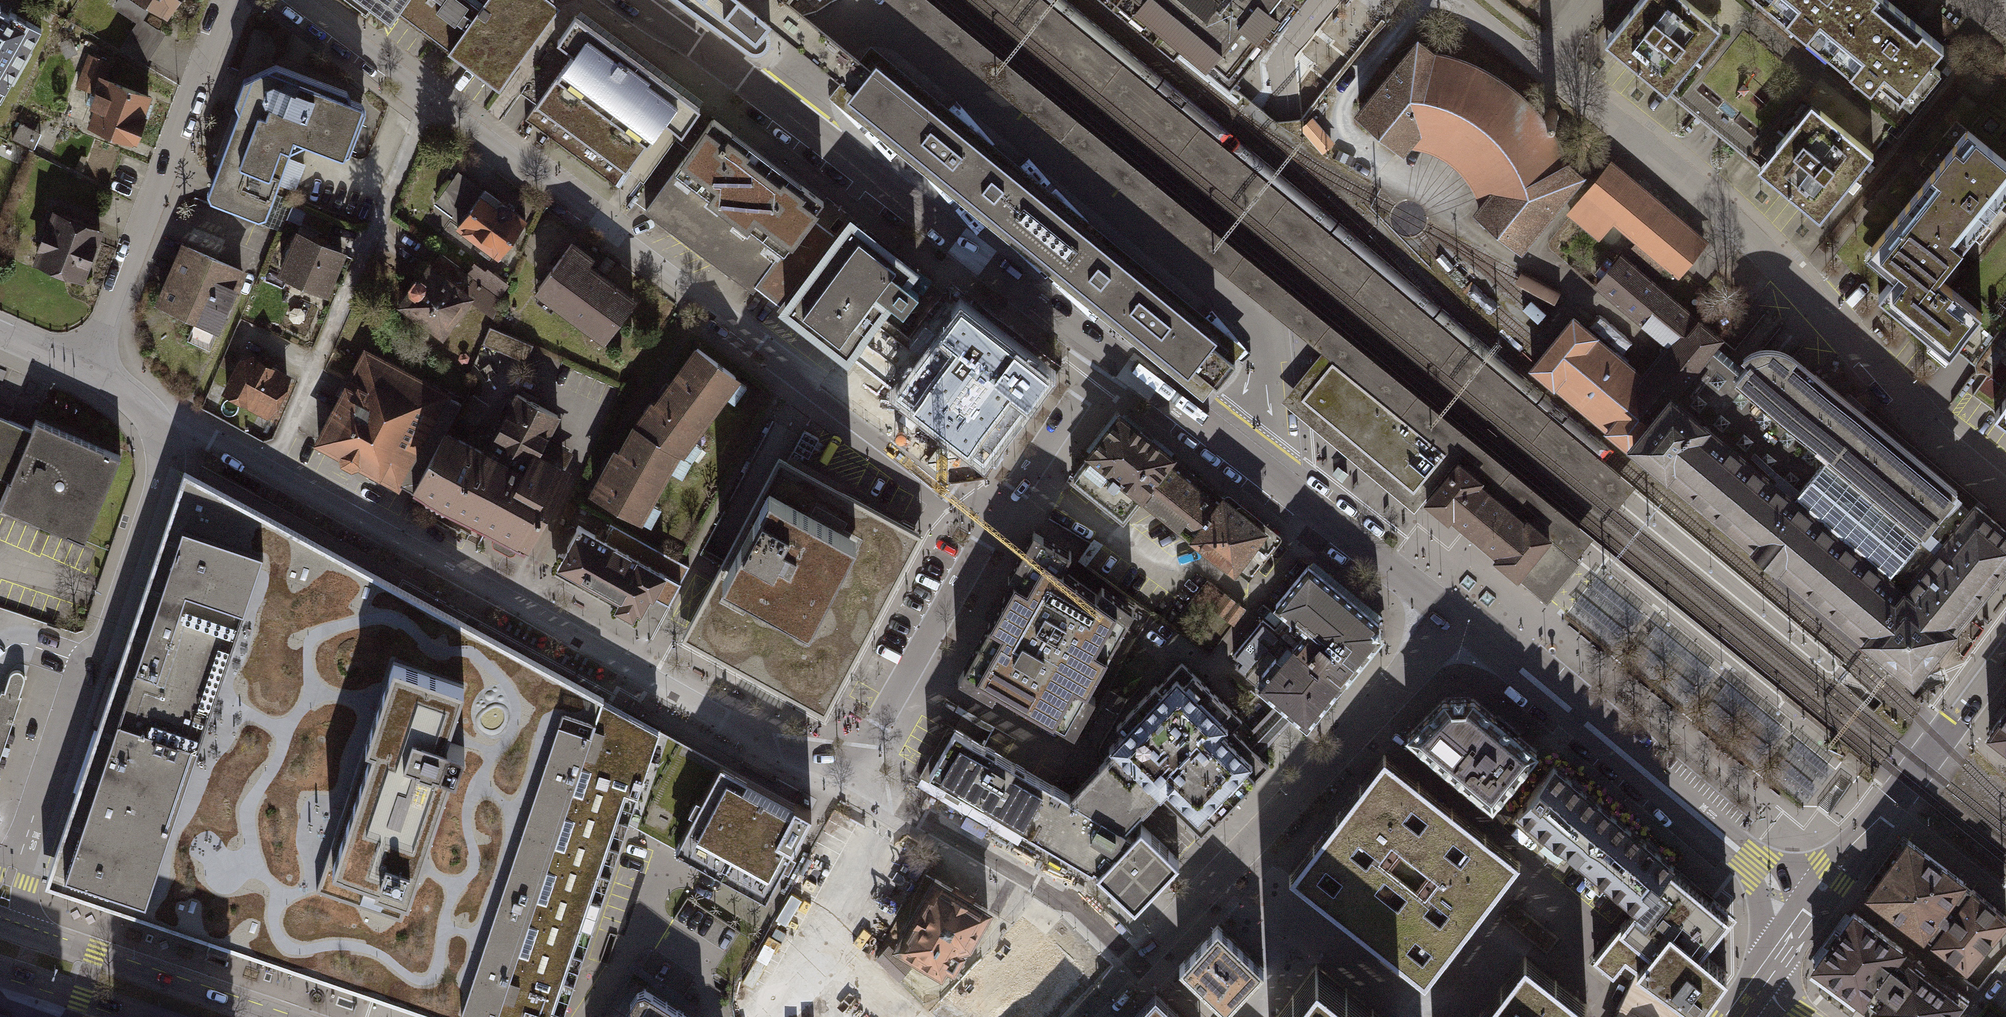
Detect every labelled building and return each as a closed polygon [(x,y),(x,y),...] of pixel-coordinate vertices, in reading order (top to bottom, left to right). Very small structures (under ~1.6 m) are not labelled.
[(162,16),(173,0),(138,0),(162,16)] [(387,16),(399,0),(365,0),(387,16)] [(561,7),(552,0),(401,0),(394,10),(501,89),(561,7)] [(749,48),(753,50),(758,50),(762,48),(765,46),(768,43),(769,38),(769,34),(768,30),(766,26),(769,23),(778,12),(787,0),(682,0),(749,48)] [(840,81),(852,90),(871,68),(858,58),(803,13),(787,0),(778,12),(769,23),(840,81)] [(1188,209),(932,0),(884,0),(1138,206),(1321,354),(1282,402),(1415,512),(1457,460),(1460,463),(1486,484),(1484,488),(1527,523),(1529,520),(1556,541),(1555,543),(1576,561),(1594,539),(1188,209)] [(1107,96),(1361,301),(1619,509),(1635,488),(1130,72),(1041,0),(989,0),(1107,96)] [(1177,51),(1182,45),(1230,85),(1299,0),(1114,0),(1177,51)] [(1529,9),(1537,0),(1518,0),(1529,9)] [(1607,44),(1823,218),(1942,73),(1935,69),(1950,50),(1890,0),(1642,0),(1607,44)] [(0,6),(0,93),(39,29),(0,6)] [(692,100),(574,13),(555,38),(570,50),(519,118),(610,186),(661,117),(673,125),(679,130),(698,104),(692,100)] [(1245,346),(870,43),(858,58),(871,68),(876,61),(1217,337),(1212,343),(1233,361),(1245,346)] [(1517,249),(1577,175),(1563,164),(1553,142),(1543,126),(1530,110),(1515,96),(1498,83),(1478,72),(1458,63),(1431,56),(1414,44),(1356,114),(1398,150),(1403,144),(1420,148),(1437,155),(1453,165),(1465,179),(1475,195),(1481,208),(1475,216),(1517,249)] [(272,61),(248,72),(204,196),(258,219),(293,135),(337,153),(361,96),(272,61)] [(851,92),(847,97),(1188,373),(1193,367),(1214,384),(1216,386),(1218,383),(1235,363),(1233,361),(1212,343),(1217,337),(876,61),(871,68),(852,90),(851,92)] [(131,140),(148,94),(100,77),(89,105),(95,107),(88,125),(131,140)] [(840,81),(828,96),(1202,399),(1214,384),(1193,367),(1188,373),(847,97),(852,90),(840,81)] [(824,199),(713,117),(689,150),(670,176),(780,257),(824,199)] [(1966,136),(1867,260),(1896,283),(1877,306),(1942,357),(1971,321),(1935,293),(2005,204),(2005,168),(1966,136)] [(1658,289),(1698,242),(1607,166),(1566,214),(1621,259),(1658,289)] [(780,257),(670,176),(641,215),(751,297),(780,257)] [(519,222),(476,192),(451,228),(494,258),(519,222)] [(101,227),(56,211),(37,262),(82,278),(101,227)] [(912,273),(848,225),(775,320),(839,369),(855,348),(912,273)] [(345,253),(293,229),(273,273),(325,296),(345,253)] [(243,267),(176,239),(149,302),(216,330),(243,267)] [(634,297),(565,242),(531,284),(600,339),(634,297)] [(1709,350),(1718,338),(1658,289),(1621,259),(1596,289),(1668,347),(1644,375),(1573,317),(1560,333),(1545,352),(1527,374),(1624,453),(1633,444),(1709,350)] [(471,290),(422,261),(395,308),(443,337),(471,290)] [(1049,376),(961,308),(895,393),(983,461),(1049,376)] [(483,345),(529,362),(535,344),(490,327),(483,345)] [(746,377),(697,343),(640,423),(692,457),(746,377)] [(1800,361),(1790,351),(1770,346),(1750,351),(1732,368),(1709,350),(1633,444),(1912,675),(2005,563),(2005,531),(1986,514),(1800,361)] [(217,391),(266,417),(288,374),(239,349),(217,391)] [(440,390),(357,349),(308,446),(391,487),(440,390)] [(1412,489),(1442,453),(1338,367),(1333,363),(1302,400),(1319,414),(1412,489)] [(481,448),(442,428),(410,494),(524,550),(562,474),(530,458),(553,412),(510,391),(481,448)] [(1993,414),(2005,423),(2005,397),(1993,414)] [(1170,456),(1113,413),(1080,457),(1084,460),(1067,482),(1119,522),(1134,503),(1166,461),(1170,456)] [(6,487),(0,501),(0,510),(85,545),(87,542),(123,456),(36,420),(34,419),(30,429),(1,417),(0,416),(0,484),(6,487)] [(595,492),(646,525),(692,457),(640,423),(595,492)] [(921,534),(779,457),(682,637),(824,713),(921,534)] [(1273,542),(1166,461),(1134,503),(1241,583),(1273,542)] [(1548,604),(1581,565),(1576,561),(1555,543),(1556,541),(1529,520),(1527,523),(1484,488),(1486,484),(1460,463),(1425,505),(1450,528),(1452,525),(1476,545),(1495,561),(1494,564),(1520,585),(1523,582),(1548,604)] [(47,880),(376,991),(453,1016),(562,1016),(629,820),(681,848),(766,894),(811,810),(727,764),(661,729),(612,702),(607,700),(575,682),(384,579),(185,472),(47,880)] [(244,504),(309,532),(314,519),(250,491),(244,504)] [(604,537),(576,522),(551,567),(611,599),(609,602),(637,617),(650,593),(669,603),(689,566),(611,524),(604,537)] [(1062,572),(1071,551),(1034,531),(1008,581),(1014,586),(992,621),(960,675),(1073,740),(1096,698),(1089,693),(1133,611),(1102,587),(1096,595),(1062,572)] [(1309,566),(1273,609),(1285,618),(1275,630),(1345,686),(1382,641),(1380,624),(1309,566)] [(1646,617),(1596,578),(1570,612),(1620,650),(1646,617)] [(1233,601),(1225,595),(1214,611),(1222,617),(1233,601)] [(1245,609),(1237,603),(1226,619),(1233,625),(1245,609)] [(1275,630),(1263,621),(1234,657),(1238,660),(1241,663),(1237,669),(1260,687),(1256,692),(1307,733),(1345,686),(1275,630)] [(1209,688),(1182,662),(1105,750),(1110,754),(1158,797),(1202,836),(1270,766),(1234,732),(1243,721),(1209,688)] [(20,695),(18,694),(24,679),(25,676),(24,673),(22,671),(20,669),(18,668),(16,667),(14,668),(11,669),(9,672),(4,690),(1,688),(0,691),(0,754),(20,695)] [(1539,759),(1453,691),(1411,744),(1497,812),(1539,759)] [(1991,732),(2005,743),(2005,713),(1991,732)] [(1052,785),(955,728),(928,772),(1027,829),(1052,785)] [(1521,858),(1384,752),(1357,787),(1289,874),(1425,980),(1521,858)] [(1131,833),(1124,830),(1146,809),(1158,797),(1110,754),(1090,773),(1068,793),(1052,785),(1027,829),(1096,870),(1134,906),(1179,859),(1141,823),(1131,833)] [(1667,859),(1546,759),(1508,807),(1630,905),(1667,859)] [(2005,925),(2005,915),(1907,844),(1864,903),(1967,978),(2005,925)] [(1733,912),(1667,859),(1630,905),(1590,955),(1609,970),(1614,973),(1629,954),(1638,962),(1690,1004),(1699,1011),(1727,975),(1699,953),(1733,912)] [(951,976),(988,912),(935,881),(897,945),(951,976)] [(1854,917),(1813,974),(1873,1016),(1956,1016),(1968,1000),(1854,917)] [(1082,1003),(1075,997),(1090,981),(1026,921),(987,962),(1003,977),(972,1010),(980,1016),(1068,1016),(1082,1003)] [(1266,971),(1218,927),(1180,968),(1228,1012),(1266,971)] [(1526,956),(1479,1016),(1576,1016),(1587,1003),(1526,956)] [(1690,1004),(1638,962),(1612,1016),(1682,1016),(1690,1004)] [(1313,970),(1277,1016),(1375,1016),(1313,970)] [(641,982),(620,1016),(699,1016),(641,982)] [(1157,994),(1134,1016),(1180,1016),(1157,994)]
